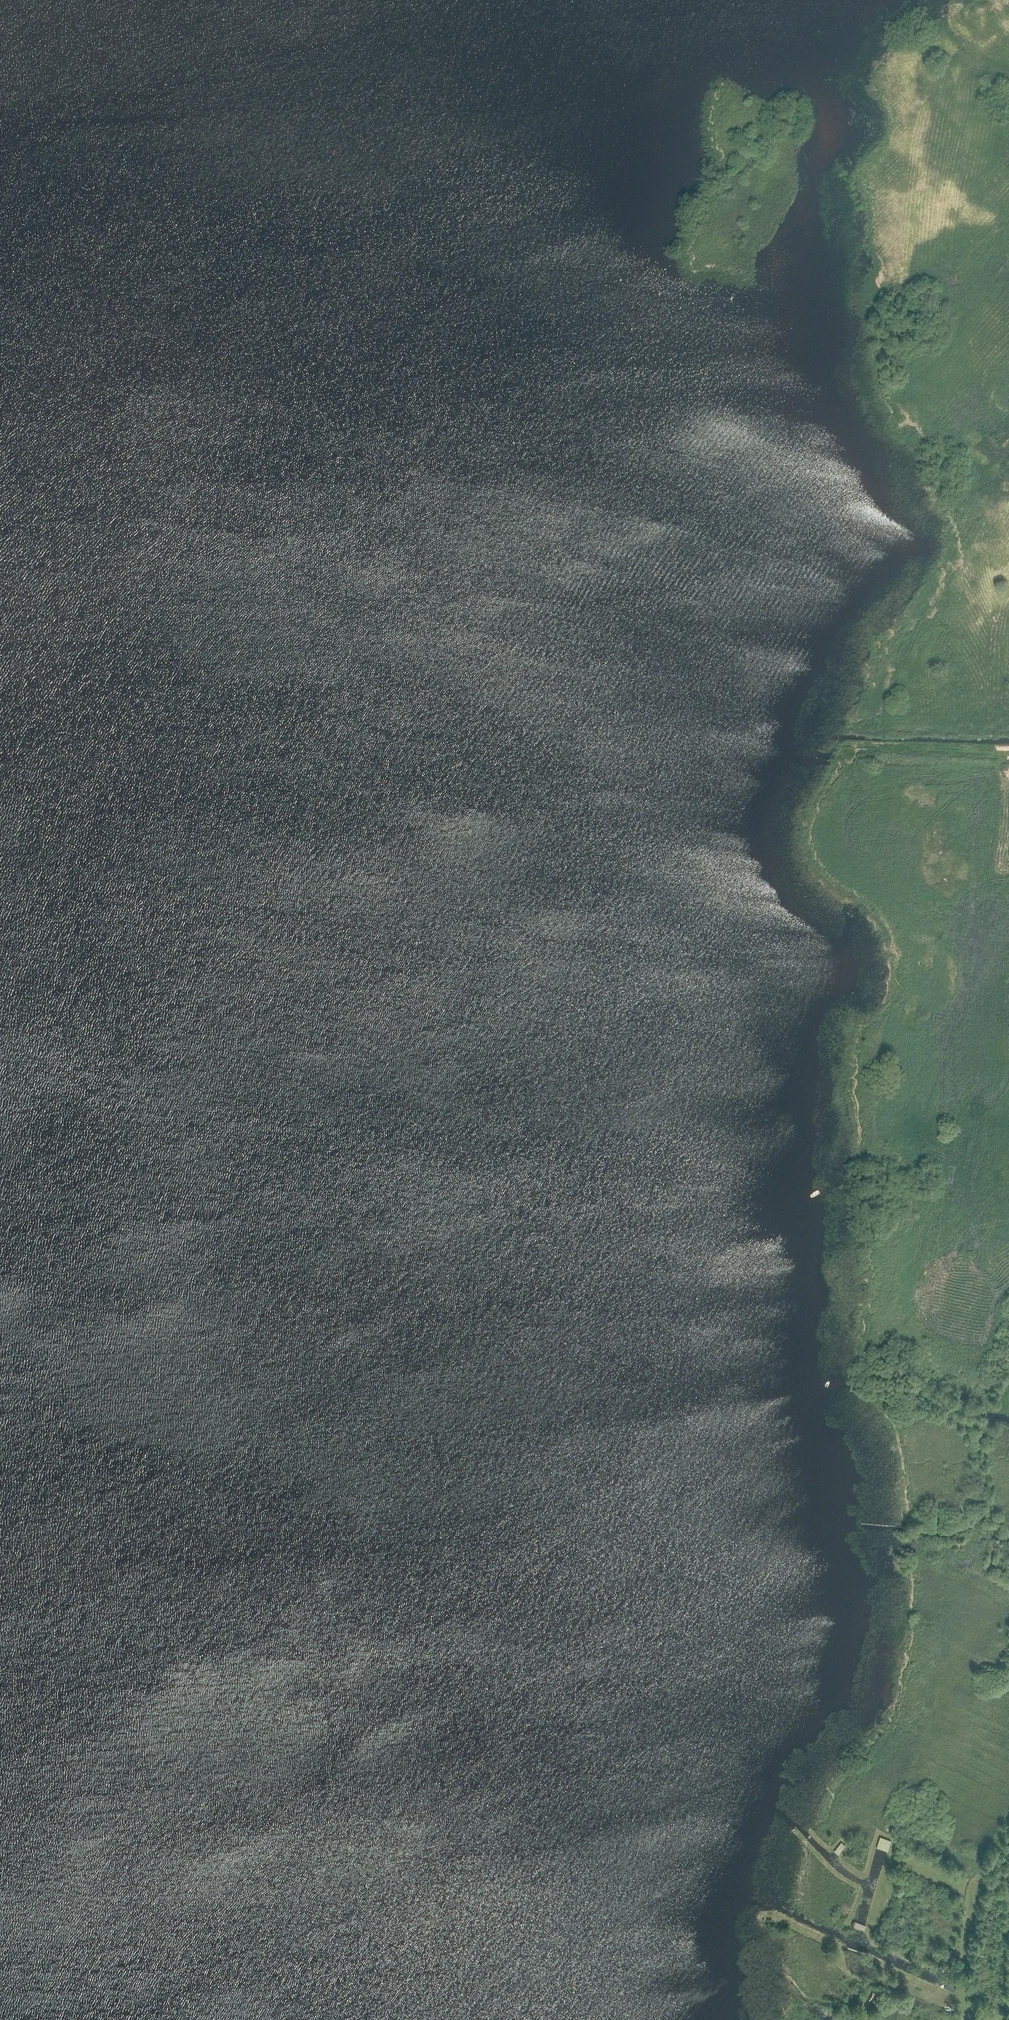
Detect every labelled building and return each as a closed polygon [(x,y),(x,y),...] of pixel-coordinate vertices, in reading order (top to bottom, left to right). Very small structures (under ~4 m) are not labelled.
[(880,1837),(877,1848),(888,1852),(892,1840),(880,1837)] [(834,1852),(839,1856),(846,1846),(841,1842),(834,1852)] [(945,1973),(941,1982),(946,1984),(944,1988),(955,1993),(957,1988),(953,1986),(956,1978),(945,1973)]
